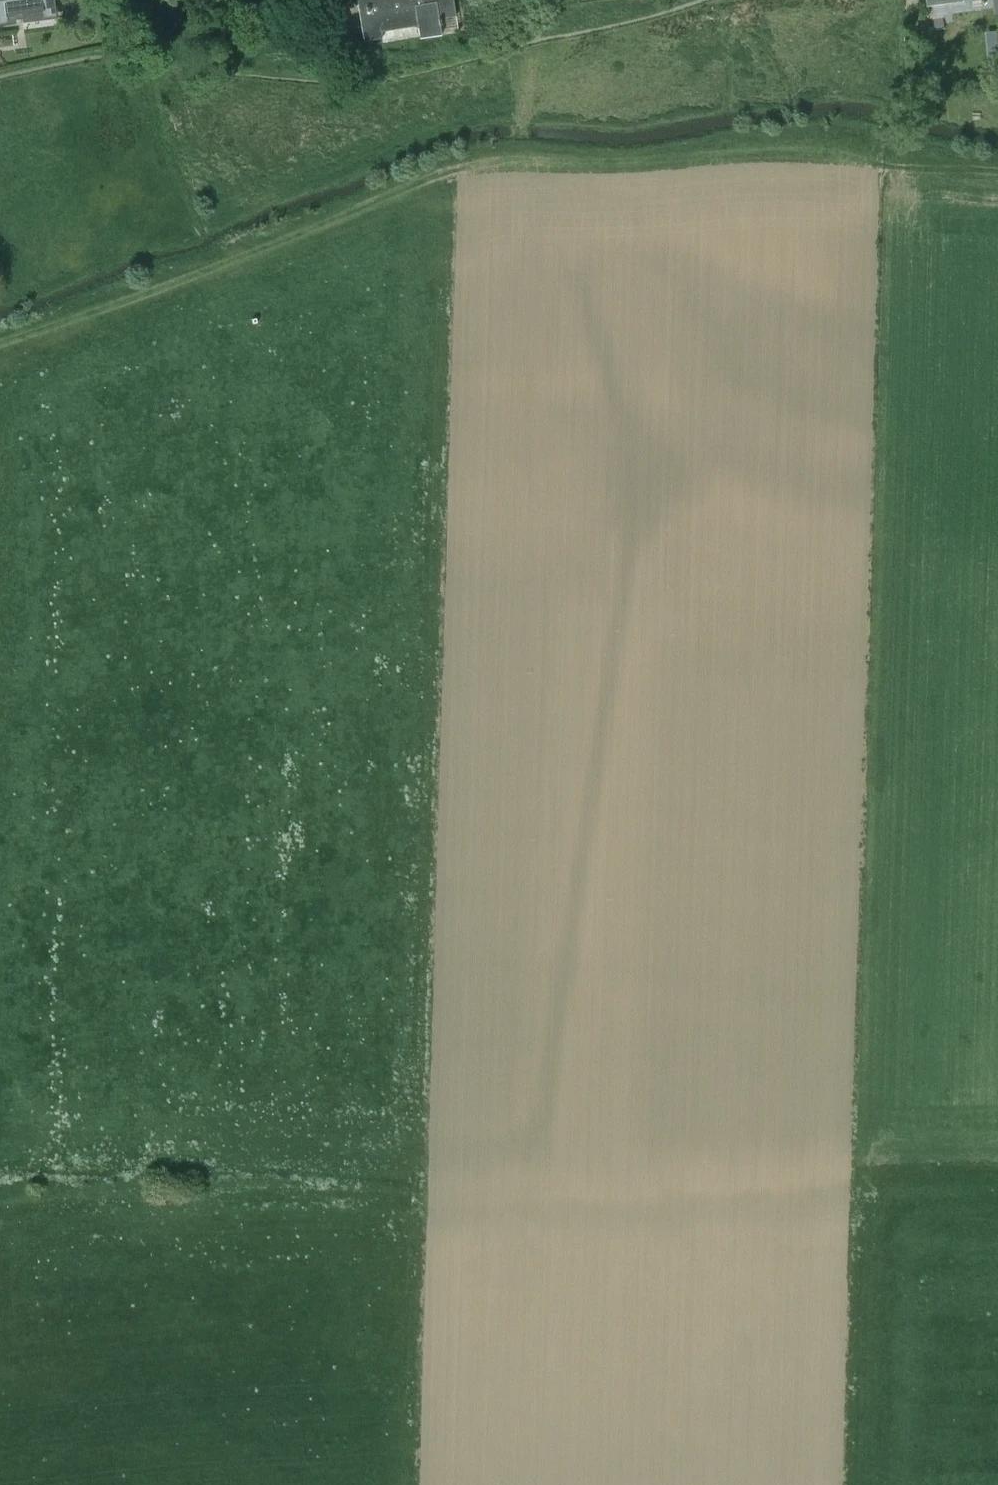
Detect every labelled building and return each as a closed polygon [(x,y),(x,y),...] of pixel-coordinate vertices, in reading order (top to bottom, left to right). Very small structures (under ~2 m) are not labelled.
[(53,14),(51,0),(0,0),(0,22),(53,14)] [(455,16),(453,0),(357,0),(363,41),(382,38),(380,28),(417,22),(419,39),(441,35),(439,25),(441,24),(441,19),(455,16)]
